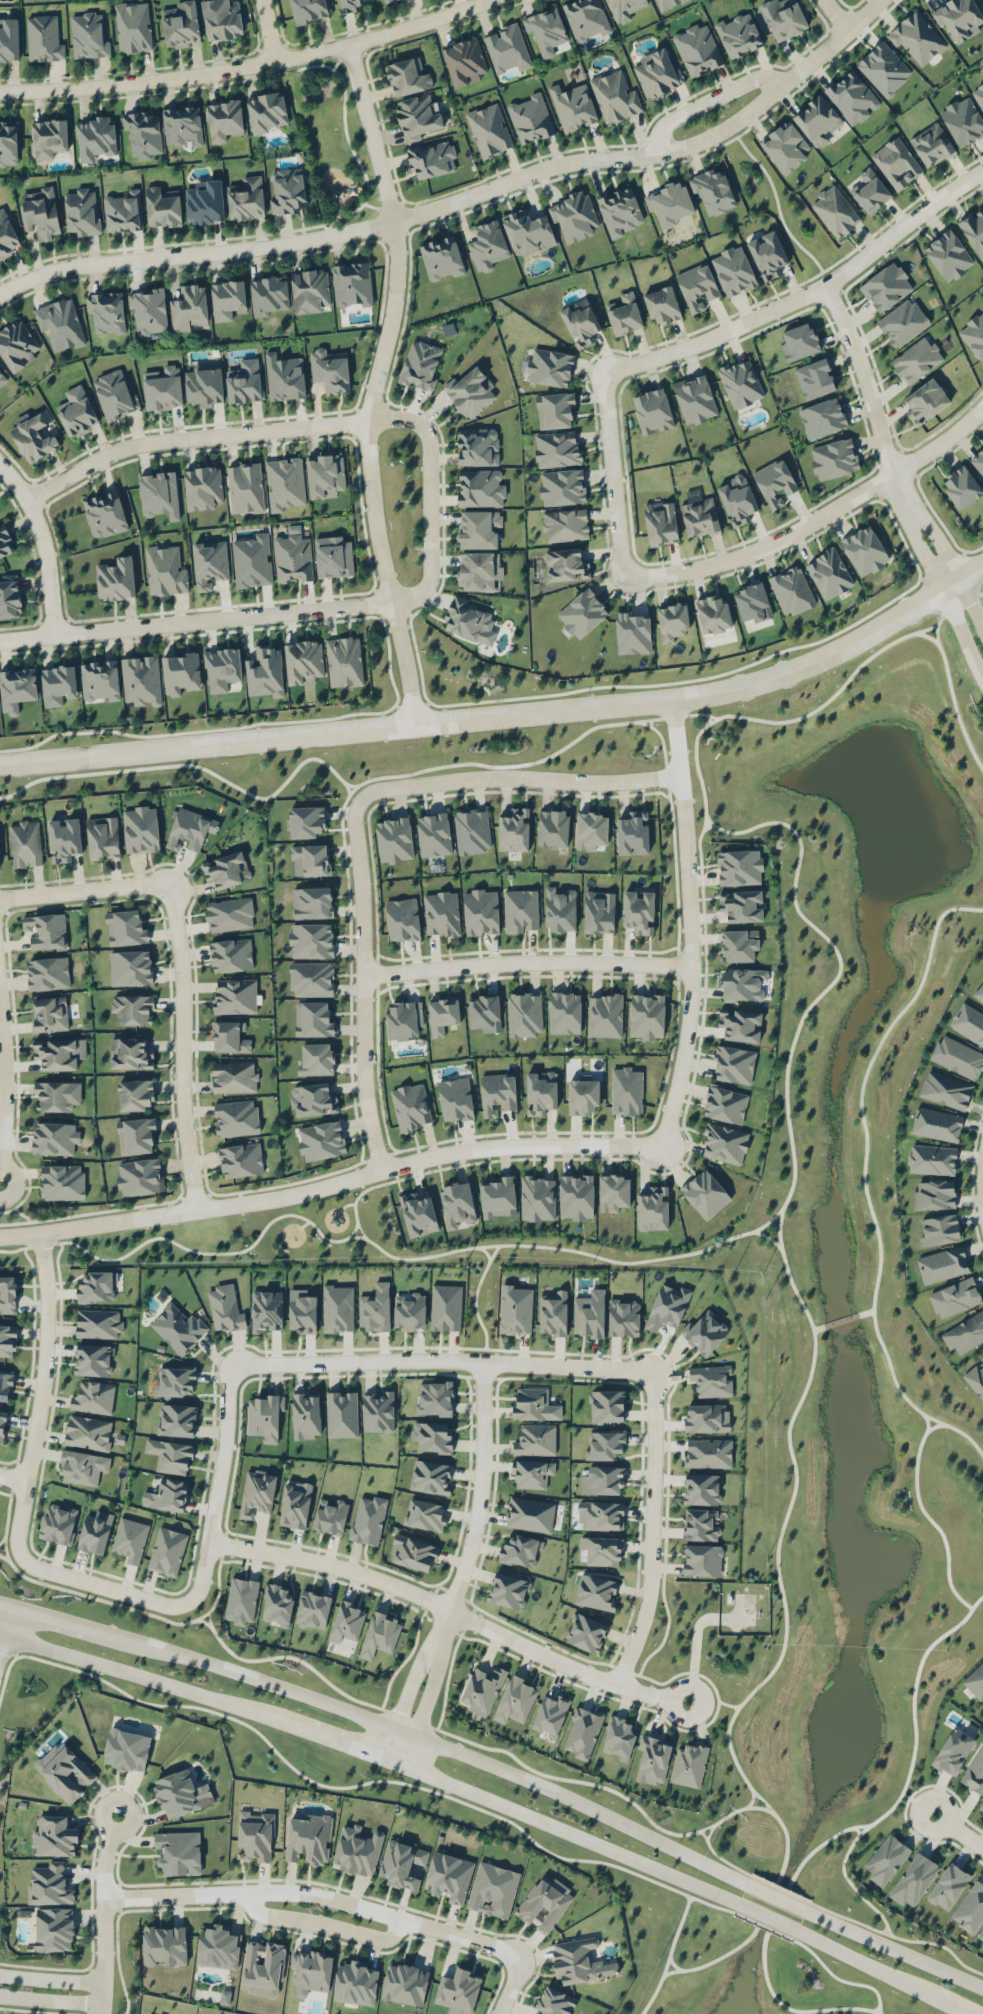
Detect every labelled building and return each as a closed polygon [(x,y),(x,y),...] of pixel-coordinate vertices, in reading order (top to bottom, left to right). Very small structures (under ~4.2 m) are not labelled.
[(153,50),(147,0),(136,0),(113,2),(119,54),(153,50)] [(195,0),(160,2),(164,47),(199,44),(195,0)] [(229,0),(200,0),(205,41),(243,36),(239,1),(229,3),(229,0)] [(326,0),(289,0),(294,24),(329,16),(326,0)] [(370,0),(337,0),(341,13),(371,5),(370,0)] [(561,4),(575,44),(611,31),(600,0),(571,0),(571,1),(561,4)] [(636,16),(633,6),(646,1),(646,0),(605,0),(615,24),(636,16)] [(657,11),(686,0),(653,0),(657,11)] [(775,42),(808,28),(796,0),(766,0),(759,3),(775,42)] [(975,0),(952,0),(931,9),(939,27),(945,24),(954,44),(980,32),(977,25),(982,22),(982,19),(975,0)] [(521,16),(528,37),(535,35),(542,58),(556,54),(553,43),(567,38),(556,5),(521,16)] [(886,34),(896,47),(901,43),(921,67),(947,45),(917,9),(886,34)] [(70,11),(72,57),(107,56),(105,10),(70,11)] [(729,59),(764,45),(749,12),(725,22),(723,19),(714,23),(729,59)] [(64,59),(63,34),(59,34),(58,14),(26,15),(27,60),(64,59)] [(18,17),(0,17),(0,60),(18,60),(18,17)] [(704,19),(671,34),(689,78),(723,63),(704,19)] [(518,21),(482,32),(495,76),(531,66),(518,21)] [(441,45),(452,86),(488,77),(477,36),(441,45)] [(913,72),(882,40),(855,65),(887,98),(913,72)] [(682,84),(664,46),(638,58),(641,63),(632,67),(648,100),(682,84)] [(427,63),(418,65),(416,55),(384,63),(391,96),(432,87),(427,63)] [(635,87),(627,90),(620,68),(589,77),(604,123),(642,111),(635,87)] [(872,111),(872,112),(881,104),(851,68),(824,91),(853,127),(872,111)] [(970,89),(982,114),(982,82),(970,89)] [(561,91),(558,83),(548,86),(563,133),(598,122),(586,83),(561,91)] [(288,127),(282,90),(245,96),(251,133),(288,127)] [(520,144),(555,133),(540,90),(529,94),(530,98),(507,106),(520,144)] [(393,100),(403,141),(444,131),(437,101),(429,103),(426,92),(393,100)] [(792,116),(817,149),(830,139),(826,135),(843,122),(821,93),(792,116)] [(957,147),(982,134),(982,122),(969,93),(937,109),(957,147)] [(209,142),(231,141),(231,132),(242,131),(240,99),(206,101),(209,142)] [(465,114),(482,159),(513,147),(497,102),(465,114)] [(199,104),(162,107),(165,147),(185,146),(184,138),(190,138),(191,145),(202,144),(199,104)] [(121,111),(122,132),(132,132),(134,158),(161,156),(159,109),(121,111)] [(115,151),(114,114),(77,115),(79,161),(97,161),(97,151),(115,151)] [(32,118),(32,158),(56,158),(56,148),(67,148),(67,118),(32,118)] [(784,175),(807,158),(803,153),(810,148),(790,119),(759,141),(784,175)] [(17,120),(0,120),(0,164),(17,164),(17,120)] [(908,138),(925,168),(955,152),(938,121),(908,138)] [(869,154),(895,196),(916,183),(912,176),(921,171),(900,135),(869,154)] [(452,137),(405,147),(413,179),(459,169),(452,137)] [(272,214),(307,209),(301,165),(272,169),(275,192),(269,193),(272,214)] [(736,206),(722,165),(687,177),(693,194),(701,191),(709,215),(736,206)] [(850,188),(866,214),(892,199),(871,166),(858,173),(863,181),(850,188)] [(228,219),(264,217),(262,174),(241,176),(242,185),(226,187),(228,219)] [(187,224),(225,221),(221,177),(193,179),(193,190),(184,191),(187,224)] [(695,215),(683,180),(643,194),(649,211),(655,209),(661,226),(695,215)] [(837,239),(862,220),(833,182),(808,202),(837,239)] [(23,232),(35,230),(36,240),(60,237),(53,184),(18,189),(23,232)] [(148,227),(182,225),(179,193),(166,193),(165,184),(144,185),(148,227)] [(595,197),(610,238),(645,225),(630,184),(595,197)] [(63,188),(66,235),(100,233),(97,186),(63,188)] [(143,228),(139,187),(129,188),(129,197),(103,200),(105,232),(143,228)] [(587,191),(548,202),(553,222),(559,220),(565,243),(594,235),(592,228),(597,226),(587,191)] [(13,253),(10,245),(19,241),(3,206),(0,207),(0,259),(13,253)] [(556,244),(546,214),(530,219),(526,207),(501,215),(515,258),(556,244)] [(982,259),(982,208),(959,220),(979,261),(982,259)] [(509,251),(498,217),(470,226),(473,237),(465,239),(476,273),(495,267),(492,257),(509,251)] [(976,263),(950,227),(921,247),(947,283),(976,263)] [(746,241),(764,282),(779,275),(775,268),(789,262),(774,229),(746,241)] [(465,273),(454,234),(419,244),(429,281),(452,275),(453,277),(465,273)] [(708,256),(725,298),(758,284),(740,242),(708,256)] [(858,285),(878,313),(915,286),(895,259),(858,285)] [(674,273),(690,313),(702,308),(698,299),(718,291),(706,260),(674,273)] [(332,263),(335,308),(372,305),(369,261),(332,263)] [(330,309),(327,268),(289,271),(293,312),(330,309)] [(286,274),(249,277),(253,315),(289,312),(286,274)] [(245,308),(243,279),(211,281),(213,321),(235,320),(234,308),(245,308)] [(171,329),(208,327),(205,282),(177,284),(178,295),(169,296),(171,329)] [(642,292),(652,326),(681,317),(671,283),(642,292)] [(130,289),(133,336),(167,333),(164,286),(130,289)] [(632,290),(621,293),(624,303),(606,308),(613,334),(643,326),(632,290)] [(124,332),(123,291),(85,292),(86,313),(95,313),(95,333),(124,332)] [(54,351),(85,344),(72,296),(33,306),(40,333),(49,331),(54,351)] [(586,296),(558,309),(576,348),(595,339),(591,330),(600,326),(586,296)] [(930,324),(912,296),(875,320),(894,348),(930,324)] [(982,308),(955,330),(982,365),(982,309),(982,308)] [(38,346),(19,316),(0,328),(0,355),(11,372),(36,356),(32,350),(38,346)] [(777,332),(786,361),(820,350),(811,321),(777,332)] [(905,385),(945,359),(928,333),(888,359),(905,385)] [(396,381),(430,392),(444,347),(411,337),(396,381)] [(570,387),(575,353),(528,346),(524,381),(570,387)] [(312,382),(324,381),(325,394),(350,393),(348,352),(326,353),(326,348),(310,349),(312,382)] [(305,398),(303,358),(276,359),(276,350),(266,351),(268,400),(305,398)] [(717,366),(730,409),(763,399),(750,356),(717,366)] [(228,403),(261,402),(260,357),(239,358),(239,369),(226,370),(228,403)] [(794,366),(802,399),(835,390),(827,358),(794,366)] [(487,390),(494,383),(472,360),(440,390),(469,420),(494,397),(487,390)] [(225,401),(220,363),(193,366),(194,371),(184,372),(188,404),(198,403),(199,408),(213,407),(212,403),(225,401)] [(183,408),(180,365),(162,366),(162,371),(143,372),(146,410),(183,408)] [(106,421),(135,412),(122,369),(93,378),(106,421)] [(718,416),(705,372),(672,382),(685,425),(718,416)] [(914,426),(951,401),(934,376),(904,397),(912,407),(905,412),(914,426)] [(64,391),(68,400),(55,406),(69,437),(99,424),(82,383),(64,391)] [(640,435),(674,426),(664,386),(630,394),(640,435)] [(574,391),(535,394),(538,429),(577,425),(574,391)] [(807,438),(846,426),(837,396),(798,408),(807,438)] [(59,446),(52,433),(43,438),(38,428),(52,421),(45,407),(8,426),(27,463),(59,446)] [(498,465),(498,427),(457,427),(457,465),(498,465)] [(533,433),(535,467),(582,463),(579,429),(533,433)] [(859,469),(852,436),(807,447),(815,480),(859,469)] [(969,459),(982,476),(982,447),(969,459)] [(345,490),(343,454),(307,456),(308,498),(337,497),(336,490),(345,490)] [(265,461),(267,485),(268,485),(270,513),(284,512),(283,506),(305,504),(302,456),(288,458),(288,459),(265,461)] [(750,471),(769,509),(782,503),(778,495),(797,486),(782,456),(750,471)] [(264,511),(261,463),(227,465),(230,513),(264,511)] [(982,491),(962,464),(939,482),(959,509),(982,491)] [(221,467),(184,469),(186,510),(215,509),(215,502),(223,502),(221,467)] [(537,471),(540,505),(587,502),(584,467),(537,471)] [(458,507),(505,506),(504,484),(501,484),(501,469),(458,470),(458,507)] [(732,528),(752,520),(748,510),(757,506),(744,471),(714,483),(732,528)] [(176,472),(139,474),(142,515),(168,514),(169,521),(179,520),(176,472)] [(128,530),(118,491),(83,499),(92,538),(128,530)] [(721,531),(713,495),(679,502),(687,539),(721,531)] [(642,504),(648,545),(679,541),(673,500),(642,504)] [(587,507),(540,510),(542,542),(589,538),(587,507)] [(501,511),(459,510),(459,548),(497,548),(497,528),(501,528),(501,511)] [(15,551),(4,522),(0,523),(0,557),(15,551)] [(870,522),(839,538),(859,578),(890,562),(870,522)] [(276,582),(313,580),(310,538),(301,538),(300,524),(287,525),(288,536),(273,537),(276,582)] [(273,584),(268,532),(254,533),(255,538),(231,540),(236,588),(273,584)] [(352,540),(343,541),(342,536),(315,537),(317,577),(354,575),(352,540)] [(193,543),(196,592),(212,591),(211,580),(229,579),(226,541),(193,543)] [(145,547),(149,595),(189,592),(187,569),(181,570),(178,544),(145,547)] [(824,600),(854,585),(834,545),(803,560),(824,600)] [(547,581),(591,578),(590,557),(580,558),(579,547),(544,549),(547,581)] [(497,589),(497,551),(457,551),(457,589),(497,589)] [(135,596),(131,554),(113,555),(114,565),(94,567),(97,599),(135,596)] [(767,576),(784,617),(816,604),(799,563),(767,576)] [(0,575),(0,618),(22,616),(19,574),(0,575)] [(762,580),(732,589),(743,625),(773,616),(762,580)] [(610,610),(587,584),(552,616),(576,642),(610,610)] [(485,642),(493,616),(469,608),(471,599),(451,593),(440,629),(485,642)] [(695,598),(701,634),(731,629),(725,593),(695,598)] [(689,630),(687,602),(657,605),(660,642),(681,640),(680,631),(689,630)] [(615,653),(651,653),(651,610),(615,610),(615,653)] [(359,635),(325,637),(328,686),(362,684),(359,635)] [(320,637),(283,641),(287,684),(324,681),(320,637)] [(283,697),(281,646),(255,647),(256,658),(246,659),(248,695),(273,694),(273,697),(283,697)] [(239,648),(205,651),(209,693),(228,692),(227,682),(243,681),(239,648)] [(133,706),(161,704),(157,654),(120,657),(124,699),(133,698),(133,706)] [(199,654),(163,656),(165,696),(181,695),(181,689),(201,688),(199,654)] [(79,662),(83,702),(120,699),(116,658),(79,662)] [(43,706),(67,705),(66,695),(76,695),(74,664),(41,666),(43,706)] [(19,713),(19,701),(37,700),(35,667),(0,669),(0,692),(1,714),(19,713)] [(160,850),(156,804),(122,806),(125,852),(160,850)] [(199,849),(211,817),(178,805),(164,846),(177,850),(180,842),(199,849)] [(289,838),(316,837),(316,831),(325,831),(324,806),(288,808),(289,838)] [(486,807),(453,811),(459,854),(492,850),(486,807)] [(528,851),(530,808),(510,807),(510,815),(499,814),(498,850),(528,851)] [(569,810),(539,809),(538,845),(567,846),(569,810)] [(617,818),(618,854),(649,853),(648,810),(627,810),(628,817),(617,818)] [(452,854),(448,813),(417,816),(421,857),(452,854)] [(608,813),(577,813),(576,849),(595,850),(595,844),(607,845),(608,813)] [(116,815),(86,817),(89,858),(119,856),(116,815)] [(48,818),(50,862),(71,861),(71,851),(81,851),(79,817),(48,818)] [(414,860),(410,817),(376,820),(380,863),(414,860)] [(42,864),(38,818),(7,821),(12,867),(42,864)] [(329,874),(328,843),(289,844),(290,856),(300,855),(301,875),(329,874)] [(719,885),(762,884),(761,849),(718,851),(719,885)] [(218,888),(250,880),(243,850),(200,861),(206,882),(215,879),(218,888)] [(575,931),(576,891),(555,891),(556,886),(546,885),(545,931),(575,931)] [(292,887),(292,917),(330,916),(329,886),(292,887)] [(463,891),(465,935),(499,934),(497,890),(463,891)] [(538,929),(537,890),(504,890),(505,933),(524,932),(524,929),(538,929)] [(622,924),(633,924),(633,934),(653,934),(653,890),(622,890),(622,924)] [(727,922),(763,921),(763,905),(762,905),(762,890),(719,891),(719,910),(727,910),(727,922)] [(426,936),(460,935),(457,891),(424,893),(426,936)] [(614,932),(615,892),(585,891),(584,932),(614,932)] [(206,932),(254,926),(251,895),(202,901),(206,932)] [(388,940),(420,939),(418,898),(386,900),(388,940)] [(108,945),(147,942),(144,908),(105,911),(108,945)] [(21,915),(22,933),(31,932),(32,949),(67,947),(64,912),(21,915)] [(333,924),(291,923),(290,957),(332,958),(333,924)] [(723,962),(754,961),(753,950),(759,950),(759,929),(722,931),(723,962)] [(249,936),(207,941),(211,973),(253,968),(249,936)] [(151,949),(109,950),(110,985),(152,984),(151,949)] [(69,987),(67,955),(25,959),(28,990),(69,987)] [(291,995),(333,996),(333,962),(291,962),(291,995)] [(762,1001),(763,981),(767,982),(767,970),(724,968),(723,999),(762,1001)] [(212,1013),(256,1013),(256,978),(212,978),(212,1013)] [(972,999),(982,1005),(982,979),(972,999)] [(541,992),(508,993),(508,1036),(542,1035),(541,992)] [(581,1033),(580,992),(549,992),(549,1034),(581,1033)] [(630,993),(629,1037),(663,1038),(665,994),(630,993)] [(152,994),(110,994),(110,1015),(119,1015),(119,1024),(152,1024),(152,994)] [(482,1028),(483,1032),(500,1032),(499,994),(468,995),(469,1028),(482,1028)] [(622,1037),(622,995),(589,994),(588,1036),(622,1037)] [(65,995),(31,997),(33,1031),(67,1029),(65,995)] [(444,1024),(460,1023),(459,998),(429,999),(430,1037),(444,1037),(444,1024)] [(422,1000),(391,1002),(391,1012),(386,1012),(387,1039),(419,1038),(418,1027),(423,1027),(422,1000)] [(295,1035),(330,1035),(330,1001),(295,1001),(295,1035)] [(982,1046),(982,1013),(962,1001),(948,1026),(982,1046)] [(759,1043),(762,1012),(733,1009),(733,1012),(719,1011),(718,1027),(724,1027),(723,1039),(759,1043)] [(212,1051),(250,1051),(250,1038),(240,1038),(240,1020),(212,1020),(212,1051)] [(940,1033),(928,1059),(975,1080),(982,1063),(982,1052),(940,1033)] [(110,1068),(152,1068),(152,1047),(143,1047),(143,1036),(110,1036),(110,1068)] [(33,1061),(42,1060),(42,1070),(76,1069),(76,1058),(86,1058),(85,1038),(33,1039),(33,1061)] [(330,1042),(298,1042),(298,1072),(330,1072),(330,1042)] [(756,1051),(719,1044),(713,1078),(750,1085),(756,1051)] [(257,1092),(257,1060),(210,1060),(211,1092),(257,1092)] [(612,1067),(612,1114),(642,1114),(642,1071),(631,1070),(631,1067),(612,1067)] [(918,1096),(965,1110),(973,1083),(926,1069),(918,1096)] [(557,1108),(556,1071),(526,1072),(527,1116),(541,1115),(541,1108),(557,1108)] [(517,1109),(514,1073),(480,1075),(483,1118),(497,1117),(496,1104),(502,1103),(502,1110),(517,1109)] [(473,1119),(470,1077),(438,1080),(442,1121),(473,1119)] [(117,1110),(152,1110),(152,1078),(117,1078),(117,1110)] [(599,1106),(599,1080),(568,1079),(568,1115),(592,1115),(592,1106),(599,1106)] [(34,1110),(73,1110),(73,1081),(34,1081),(34,1110)] [(294,1118),(339,1111),(336,1094),(329,1094),(328,1082),(290,1087),(294,1118)] [(399,1131),(432,1124),(424,1082),(390,1089),(399,1131)] [(743,1124),(749,1092),(708,1085),(703,1116),(743,1124)] [(259,1133),(257,1099),(212,1101),(214,1136),(259,1133)] [(957,1142),(963,1114),(912,1104),(907,1133),(957,1142)] [(156,1152),(154,1117),(117,1118),(118,1153),(156,1152)] [(297,1128),(304,1162),(346,1153),(339,1119),(297,1128)] [(31,1153),(73,1154),(74,1122),(31,1121),(31,1153)] [(741,1165),(750,1133),(707,1121),(703,1134),(707,1135),(701,1155),(741,1165)] [(264,1172),(259,1141),(218,1146),(222,1178),(264,1172)] [(954,1174),(956,1147),(908,1143),(906,1170),(954,1174)] [(163,1190),(160,1156),(114,1161),(118,1195),(163,1190)] [(84,1164),(40,1164),(40,1199),(84,1199),(84,1164)] [(679,1190),(706,1220),(732,1198),(705,1167),(679,1190)] [(482,1217),(510,1216),(510,1208),(515,1207),(514,1175),(497,1176),(497,1182),(480,1182),(482,1217)] [(593,1218),(593,1175),(559,1175),(560,1219),(593,1218)] [(630,1206),(630,1175),(599,1176),(599,1212),(619,1212),(619,1207),(630,1206)] [(521,1176),(521,1220),(555,1220),(555,1177),(521,1176)] [(447,1230),(457,1228),(456,1224),(477,1221),(470,1180),(439,1186),(447,1230)] [(913,1208),(954,1208),(954,1180),(913,1180),(913,1208)] [(668,1230),(668,1186),(649,1186),(649,1194),(638,1194),(637,1229),(668,1230)] [(402,1207),(409,1237),(439,1230),(431,1195),(418,1198),(417,1192),(399,1196),(402,1207)] [(955,1214),(917,1219),(920,1245),(959,1240),(955,1214)] [(916,1256),(922,1283),(969,1272),(962,1245),(916,1256)] [(114,1300),(114,1270),(86,1270),(86,1281),(76,1281),(76,1300),(114,1300)] [(938,1319),(982,1301),(972,1275),(928,1293),(938,1319)] [(17,1313),(15,1276),(0,1277),(0,1310),(0,1313),(17,1313)] [(358,1295),(359,1330),(390,1329),(389,1281),(375,1281),(375,1295),(358,1295)] [(238,1312),(233,1283),(207,1288),(214,1331),(246,1326),(244,1311),(238,1312)] [(692,1290),(681,1285),(679,1290),(662,1283),(643,1328),(657,1333),(662,1322),(677,1328),(692,1290)] [(462,1285),(432,1284),(430,1330),(461,1331),(462,1285)] [(499,1333),(531,1334),(532,1288),(512,1288),(512,1284),(501,1284),(499,1333)] [(353,1286),(323,1286),(323,1331),(354,1331),(353,1286)] [(605,1288),(590,1288),(590,1297),(574,1297),(573,1336),(604,1336),(605,1288)] [(288,1331),(316,1332),(317,1296),(307,1295),(307,1289),(289,1289),(288,1331)] [(283,1292),(252,1291),(251,1332),(261,1333),(261,1329),(282,1329),(283,1292)] [(567,1292),(539,1292),(538,1334),(566,1335),(567,1292)] [(426,1294),(395,1293),(395,1329),(426,1329),(426,1294)] [(609,1335),(639,1336),(640,1301),(609,1301),(609,1335)] [(209,1329),(193,1312),(187,1318),(172,1302),(149,1323),(181,1356),(209,1329)] [(121,1308),(75,1308),(75,1336),(121,1336),(121,1308)] [(706,1357),(730,1331),(707,1310),(695,1322),(691,1319),(679,1332),(706,1357)] [(938,1333),(947,1349),(953,1346),(956,1354),(982,1340),(982,1310),(938,1333)] [(16,1325),(0,1325),(0,1356),(15,1356),(16,1325)] [(111,1376),(113,1345),(76,1344),(75,1375),(111,1376)] [(981,1370),(976,1364),(961,1375),(982,1403),(982,1368),(981,1370)] [(696,1380),(696,1397),(732,1396),(731,1365),(689,1367),(689,1380),(696,1380)] [(154,1395),(194,1396),(195,1367),(159,1366),(159,1385),(154,1385),(154,1395)] [(12,1372),(0,1371),(0,1399),(9,1400),(12,1372)] [(69,1410),(112,1414),(115,1383),(79,1380),(78,1396),(71,1395),(69,1410)] [(416,1415),(453,1415),(452,1382),(419,1382),(419,1403),(415,1403),(416,1415)] [(561,1405),(548,1405),(548,1387),(516,1388),(516,1405),(512,1405),(513,1419),(562,1419),(561,1405)] [(363,1432),(394,1431),(393,1390),(380,1391),(380,1394),(363,1394),(363,1432)] [(591,1421),(624,1422),(624,1390),(591,1390),(591,1421)] [(358,1437),(357,1391),(327,1392),(328,1437),(358,1437)] [(319,1392),(292,1393),(294,1438),(321,1437),(319,1392)] [(249,1396),(247,1434),(264,1435),(263,1443),(279,1443),(280,1397),(249,1396)] [(195,1436),(196,1405),(161,1404),(160,1424),(157,1424),(157,1435),(195,1436)] [(729,1432),(729,1404),(686,1404),(685,1431),(729,1432)] [(108,1449),(111,1419),(67,1414),(64,1444),(108,1449)] [(450,1452),(451,1423),(414,1422),(413,1433),(418,1433),(417,1452),(450,1452)] [(519,1423),(519,1441),(513,1441),(513,1454),(555,1455),(556,1424),(519,1423)] [(614,1459),(614,1452),(624,1452),(624,1431),(589,1431),(589,1450),(585,1450),(585,1459),(614,1459)] [(732,1439),(686,1438),(686,1467),(732,1467),(732,1439)] [(189,1475),(192,1444),(146,1439),(145,1452),(157,1454),(156,1471),(189,1475)] [(97,1486),(100,1471),(108,1472),(111,1457),(63,1449),(58,1479),(97,1486)] [(453,1465),(415,1459),(410,1489),(448,1495),(453,1465)] [(516,1488),(546,1489),(547,1474),(555,1474),(555,1461),(512,1459),(512,1474),(516,1474),(516,1488)] [(620,1494),(620,1486),(625,1486),(625,1466),(588,1466),(588,1475),(581,1475),(581,1494),(620,1494)] [(247,1469),(239,1517),(253,1520),(255,1511),(270,1514),(277,1474),(247,1469)] [(684,1504),(719,1505),(719,1474),(684,1473),(684,1504)] [(187,1481),(160,1477),(158,1493),(143,1491),(141,1506),(184,1511),(187,1481)] [(285,1480),(278,1524),(306,1529),(312,1484),(285,1480)] [(387,1498),(359,1492),(349,1538),(377,1544),(387,1498)] [(551,1533),(555,1502),(510,1496),(506,1526),(551,1533)] [(312,1530),(343,1535),(348,1501),(336,1499),(335,1505),(327,1504),(328,1499),(318,1497),(312,1530)] [(405,1524),(443,1532),(446,1518),(442,1517),(445,1505),(410,1498),(405,1524)] [(579,1530),(624,1529),(623,1501),(579,1502),(579,1530)] [(39,1538),(69,1545),(77,1510),(47,1503),(39,1538)] [(683,1540),(719,1540),(719,1526),(712,1526),(713,1516),(708,1516),(708,1509),(684,1508),(683,1540)] [(95,1516),(85,1514),(77,1548),(104,1555),(114,1514),(96,1509),(95,1516)] [(111,1551),(127,1556),(125,1562),(138,1566),(150,1525),(121,1516),(111,1551)] [(176,1577),(188,1535),(159,1526),(146,1568),(176,1577)] [(430,1573),(438,1546),(397,1533),(389,1560),(430,1573)] [(498,1560),(534,1568),(540,1539),(511,1533),(508,1545),(501,1543),(498,1560)] [(586,1565),(620,1566),(621,1537),(580,1536),(580,1549),(587,1549),(586,1565)] [(682,1575),(722,1576),(722,1545),(683,1544),(682,1575)] [(487,1601),(521,1610),(529,1580),(495,1571),(487,1601)] [(575,1603),(612,1611),(619,1581),(581,1573),(575,1603)] [(252,1624),(259,1581),(231,1577),(224,1620),(252,1624)] [(287,1624),(293,1586),(267,1582),(262,1620),(287,1624)] [(331,1595),(300,1591),(296,1624),(327,1628),(331,1595)] [(357,1641),(367,1609),(340,1601),(329,1640),(340,1643),(342,1637),(357,1641)] [(392,1653),(403,1621),(374,1611),(359,1656),(372,1660),(376,1648),(392,1653)] [(608,1624),(575,1612),(564,1641),(598,1653),(608,1624)] [(980,1701),(982,1698),(982,1659),(961,1680),(980,1701)] [(507,1670),(494,1665),(491,1673),(474,1666),(458,1704),(488,1716),(507,1670)] [(524,1723),(539,1688),(511,1675),(492,1718),(505,1724),(508,1716),(524,1723)] [(570,1699),(559,1695),(557,1700),(542,1695),(532,1729),(557,1737),(570,1699)] [(563,1748),(574,1751),(573,1756),(589,1761),(604,1712),(596,1710),(596,1712),(576,1706),(563,1748)] [(601,1750),(619,1755),(618,1760),(628,1763),(636,1734),(630,1732),(633,1721),(610,1715),(601,1750)] [(977,1740),(955,1726),(931,1763),(953,1777),(977,1740)] [(151,1735),(110,1728),(103,1765),(144,1772),(151,1735)] [(642,1749),(636,1780),(664,1785),(672,1741),(640,1735),(638,1749),(642,1749)] [(71,1803),(97,1775),(59,1740),(33,1768),(71,1803)] [(700,1788),(709,1749),(678,1742),(669,1781),(700,1788)] [(982,1794),(982,1742),(959,1780),(982,1795),(982,1794)] [(215,1802),(208,1782),(194,1787),(188,1768),(152,1780),(166,1819),(215,1802)] [(273,1860),(273,1810),(237,1810),(237,1860),(273,1860)] [(285,1860),(298,1861),(299,1852),(306,1853),(305,1862),(327,1864),(332,1817),(289,1813),(285,1860)] [(77,1828),(67,1828),(67,1815),(38,1815),(38,1830),(34,1830),(33,1854),(76,1856),(77,1828)] [(342,1825),(332,1867),(373,1877),(384,1832),(373,1829),(371,1838),(359,1835),(361,1825),(354,1823),(352,1828),(342,1825)] [(154,1833),(154,1848),(163,1848),(163,1857),(157,1857),(157,1867),(162,1866),(162,1875),(201,1874),(199,1831),(154,1833)] [(862,1868),(883,1885),(912,1850),(890,1833),(862,1868)] [(428,1849),(389,1839),(378,1881),(417,1891),(421,1875),(411,1872),(413,1864),(423,1867),(428,1849)] [(474,1860),(433,1850),(422,1892),(463,1902),(474,1860)] [(913,1906),(940,1866),(917,1851),(888,1895),(902,1905),(904,1901),(913,1906)] [(75,1903),(74,1889),(65,1889),(64,1860),(48,1861),(48,1866),(31,1867),(31,1883),(27,1884),(28,1904),(75,1903)] [(520,1870),(478,1860),(466,1908),(508,1919),(520,1870)] [(947,1911),(971,1876),(950,1862),(926,1898),(947,1911)] [(547,1935),(572,1899),(540,1876),(514,1914),(530,1925),(531,1923),(547,1935)] [(973,1933),(982,1919),(982,1884),(976,1879),(950,1918),(973,1933)] [(36,1908),(36,1950),(73,1950),(73,1908),(36,1908)] [(195,1964),(236,1968),(240,1935),(229,1934),(230,1925),(209,1923),(208,1928),(199,1927),(195,1964)] [(144,1966),(156,1965),(156,1964),(187,1963),(186,1926),(143,1927),(144,1966)] [(551,1943),(556,1978),(561,1978),(562,1984),(619,1975),(616,1957),(598,1960),(595,1936),(551,1943)] [(285,1944),(266,1941),(266,1943),(246,1941),(240,1991),(279,1996),(285,1944)] [(328,1991),(333,1953),(293,1948),(288,1983),(297,1984),(295,1995),(306,1997),(308,1988),(328,1991)] [(337,1960),(332,2000),(375,2005),(380,1965),(337,1960)] [(423,2006),(429,1969),(387,1962),(382,2000),(423,2006)] [(483,1974),(456,1967),(453,1978),(441,1975),(434,2002),(449,2006),(448,2011),(460,2013),(472,2013),(483,1974)] [(546,1985),(534,2013),(570,2013),(577,1997),(546,1985)]
